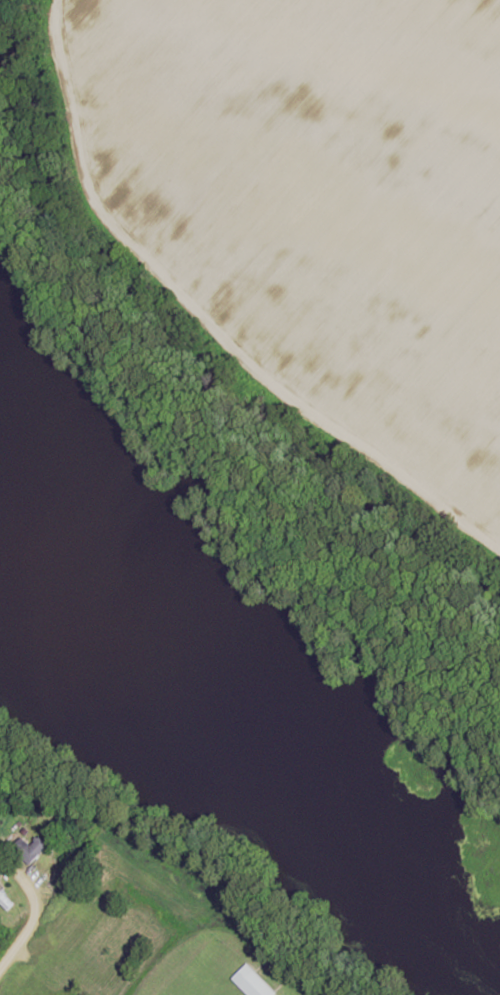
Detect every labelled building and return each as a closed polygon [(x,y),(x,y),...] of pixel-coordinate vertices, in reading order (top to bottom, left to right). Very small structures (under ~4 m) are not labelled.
[(49,846),(40,836),(31,844),(23,837),(13,847),(30,865),(49,846)] [(0,881),(0,903),(8,911),(15,904),(2,891),(6,887),(0,881)] [(249,994),(276,994),(278,993),(249,963),(233,978),(249,994)]
